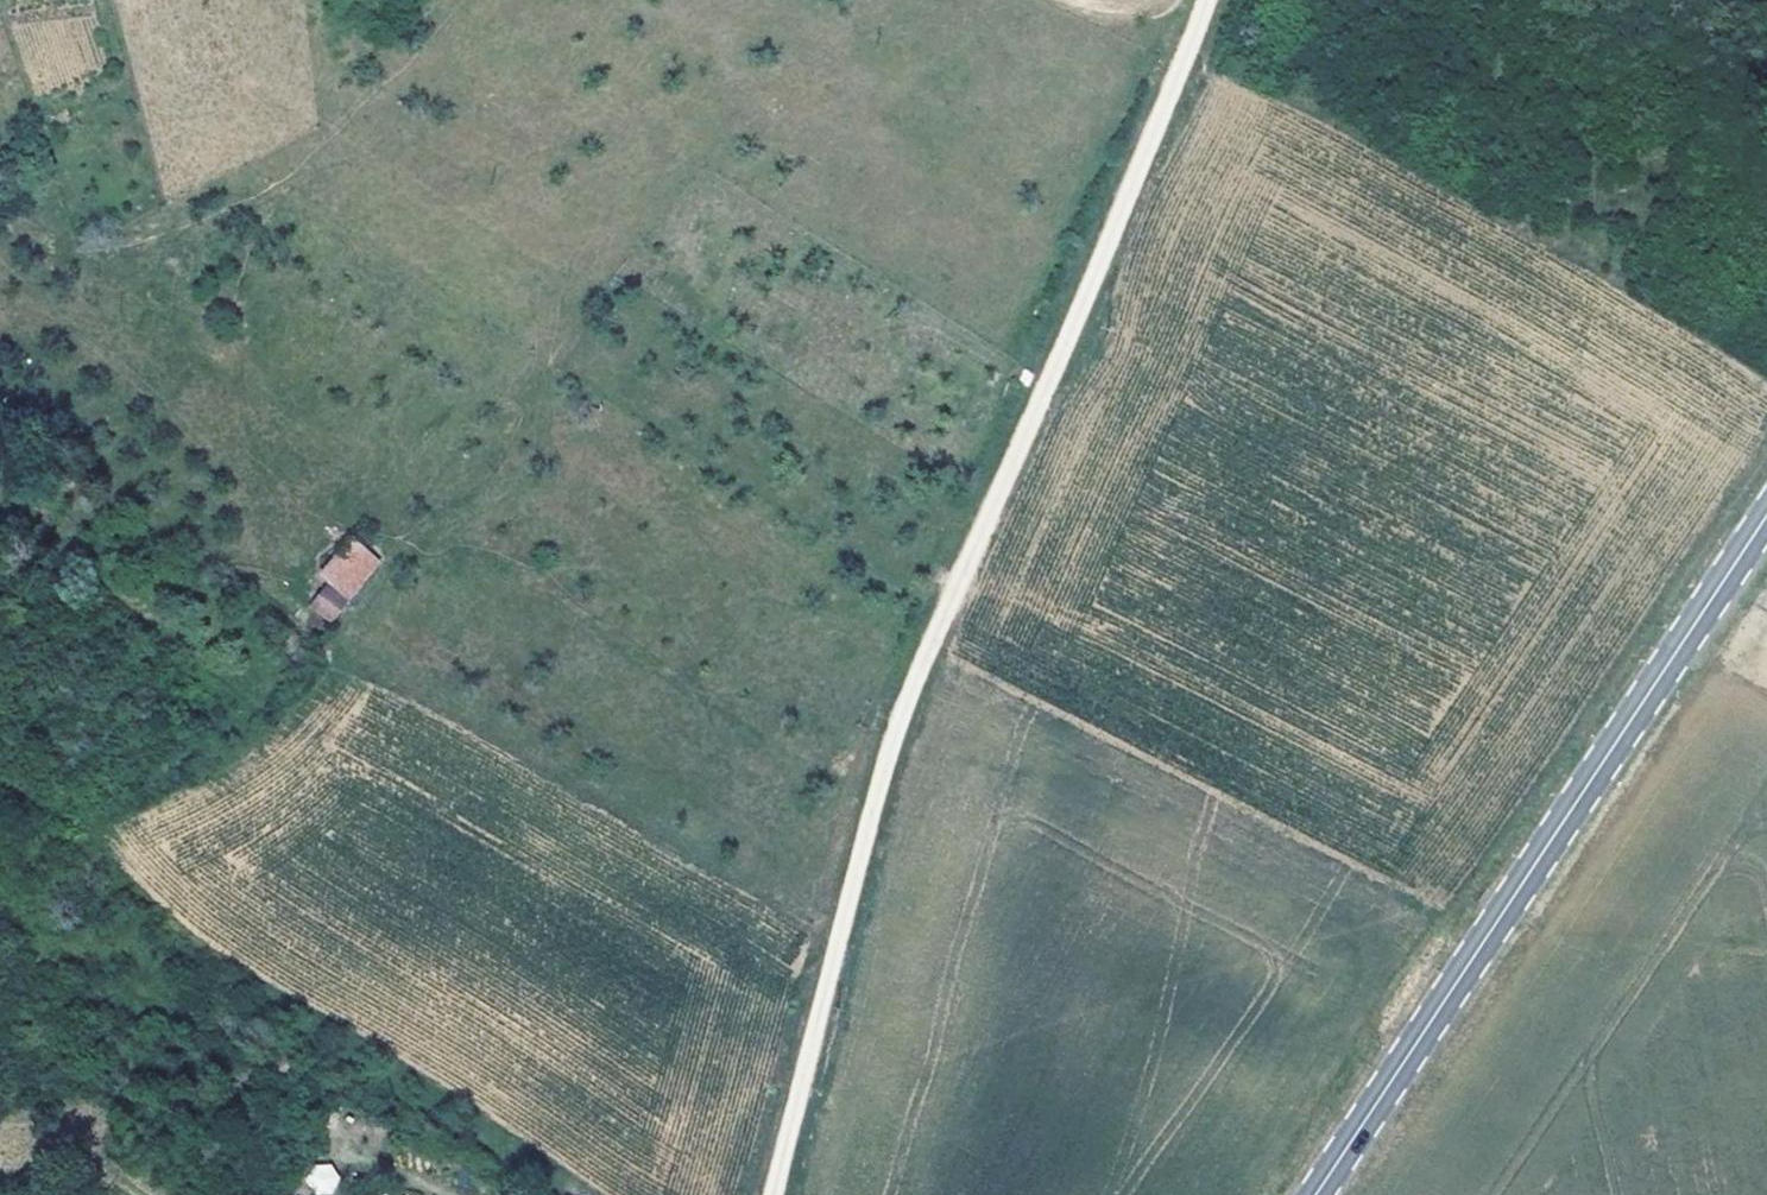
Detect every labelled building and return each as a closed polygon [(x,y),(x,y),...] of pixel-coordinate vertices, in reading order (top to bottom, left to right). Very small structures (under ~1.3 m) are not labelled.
[(378,563),(352,541),(321,577),(332,587),(315,611),(332,622),(378,563)] [(338,1193),(335,1162),(308,1164),(311,1194),(320,1194),(338,1193)]
